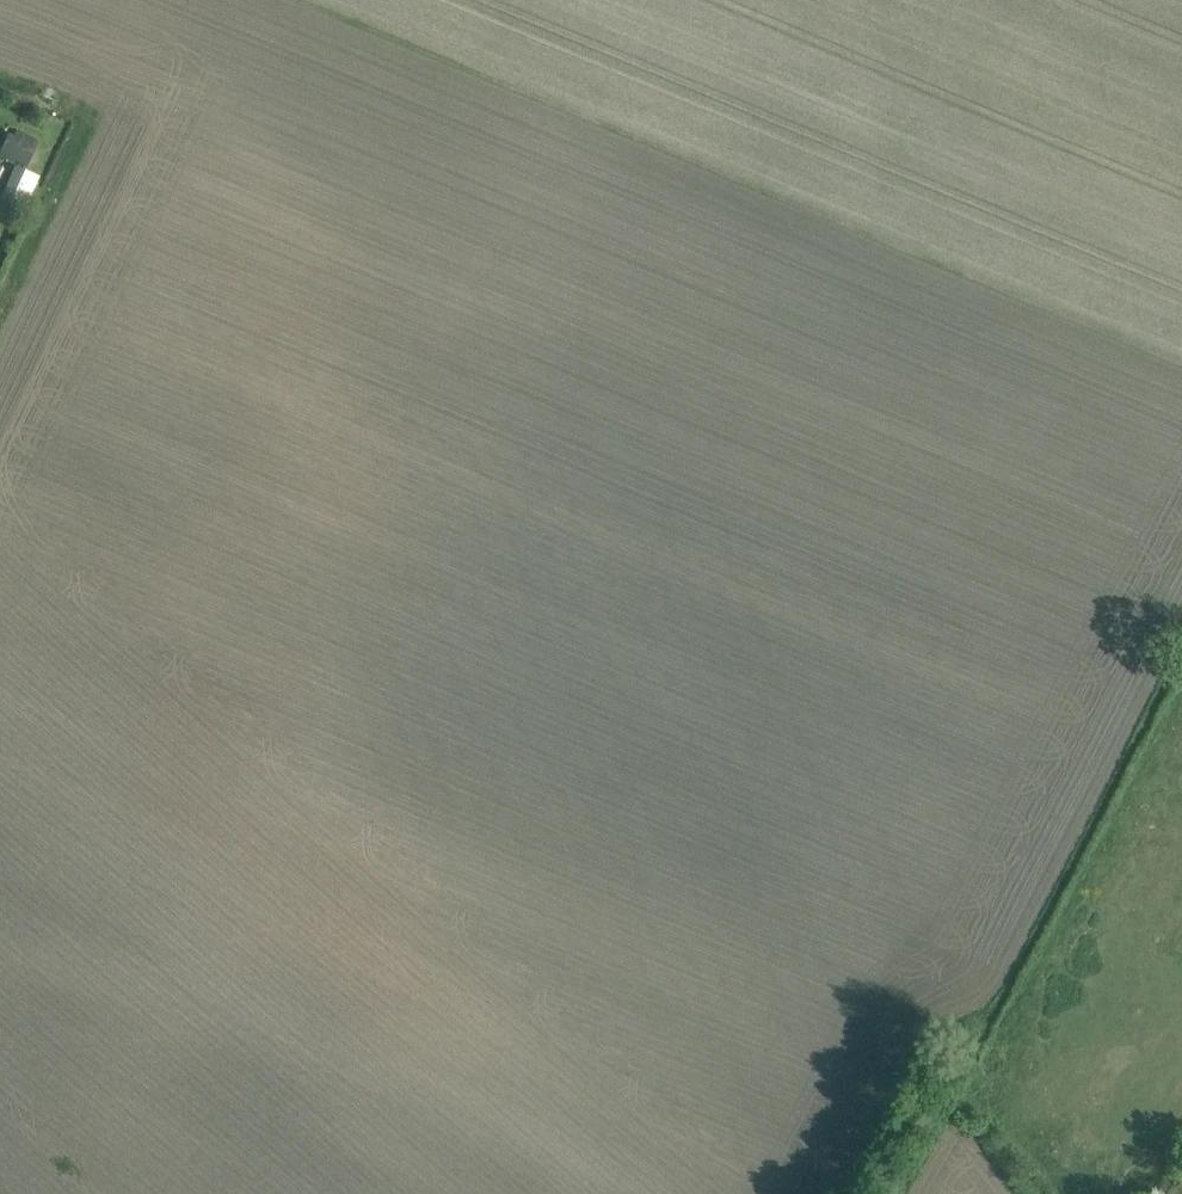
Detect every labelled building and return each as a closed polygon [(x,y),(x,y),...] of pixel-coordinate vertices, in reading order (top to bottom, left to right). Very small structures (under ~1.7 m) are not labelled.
[(27,164),(38,138),(9,126),(0,147),(0,153),(27,164)] [(2,190),(27,200),(39,172),(14,161),(2,190)] [(1167,1193),(1181,1193),(1181,1179),(1167,1193)]
